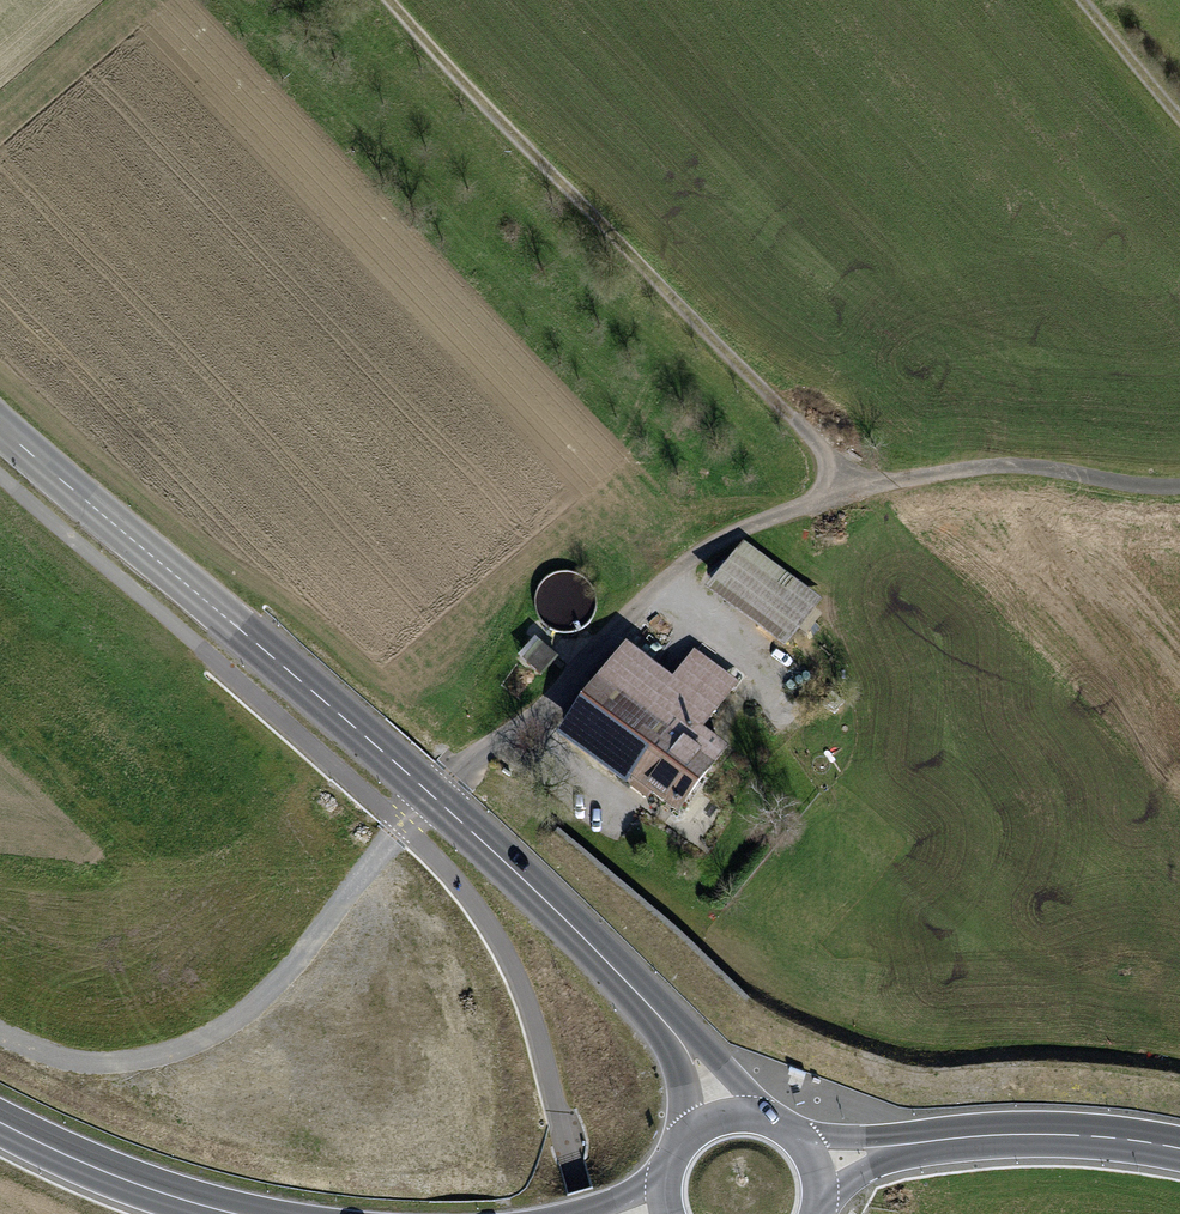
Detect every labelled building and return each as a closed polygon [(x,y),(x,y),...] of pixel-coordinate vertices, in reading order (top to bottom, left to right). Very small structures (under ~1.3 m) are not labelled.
[(810,607),(740,555),(714,589),(785,642),(810,607)] [(526,664),(539,675),(554,656),(541,645),(526,664)] [(628,645),(567,727),(635,777),(634,778),(677,810),(721,751),(697,734),(731,688),(690,658),(671,685),(648,668),(652,662),(628,645)]
